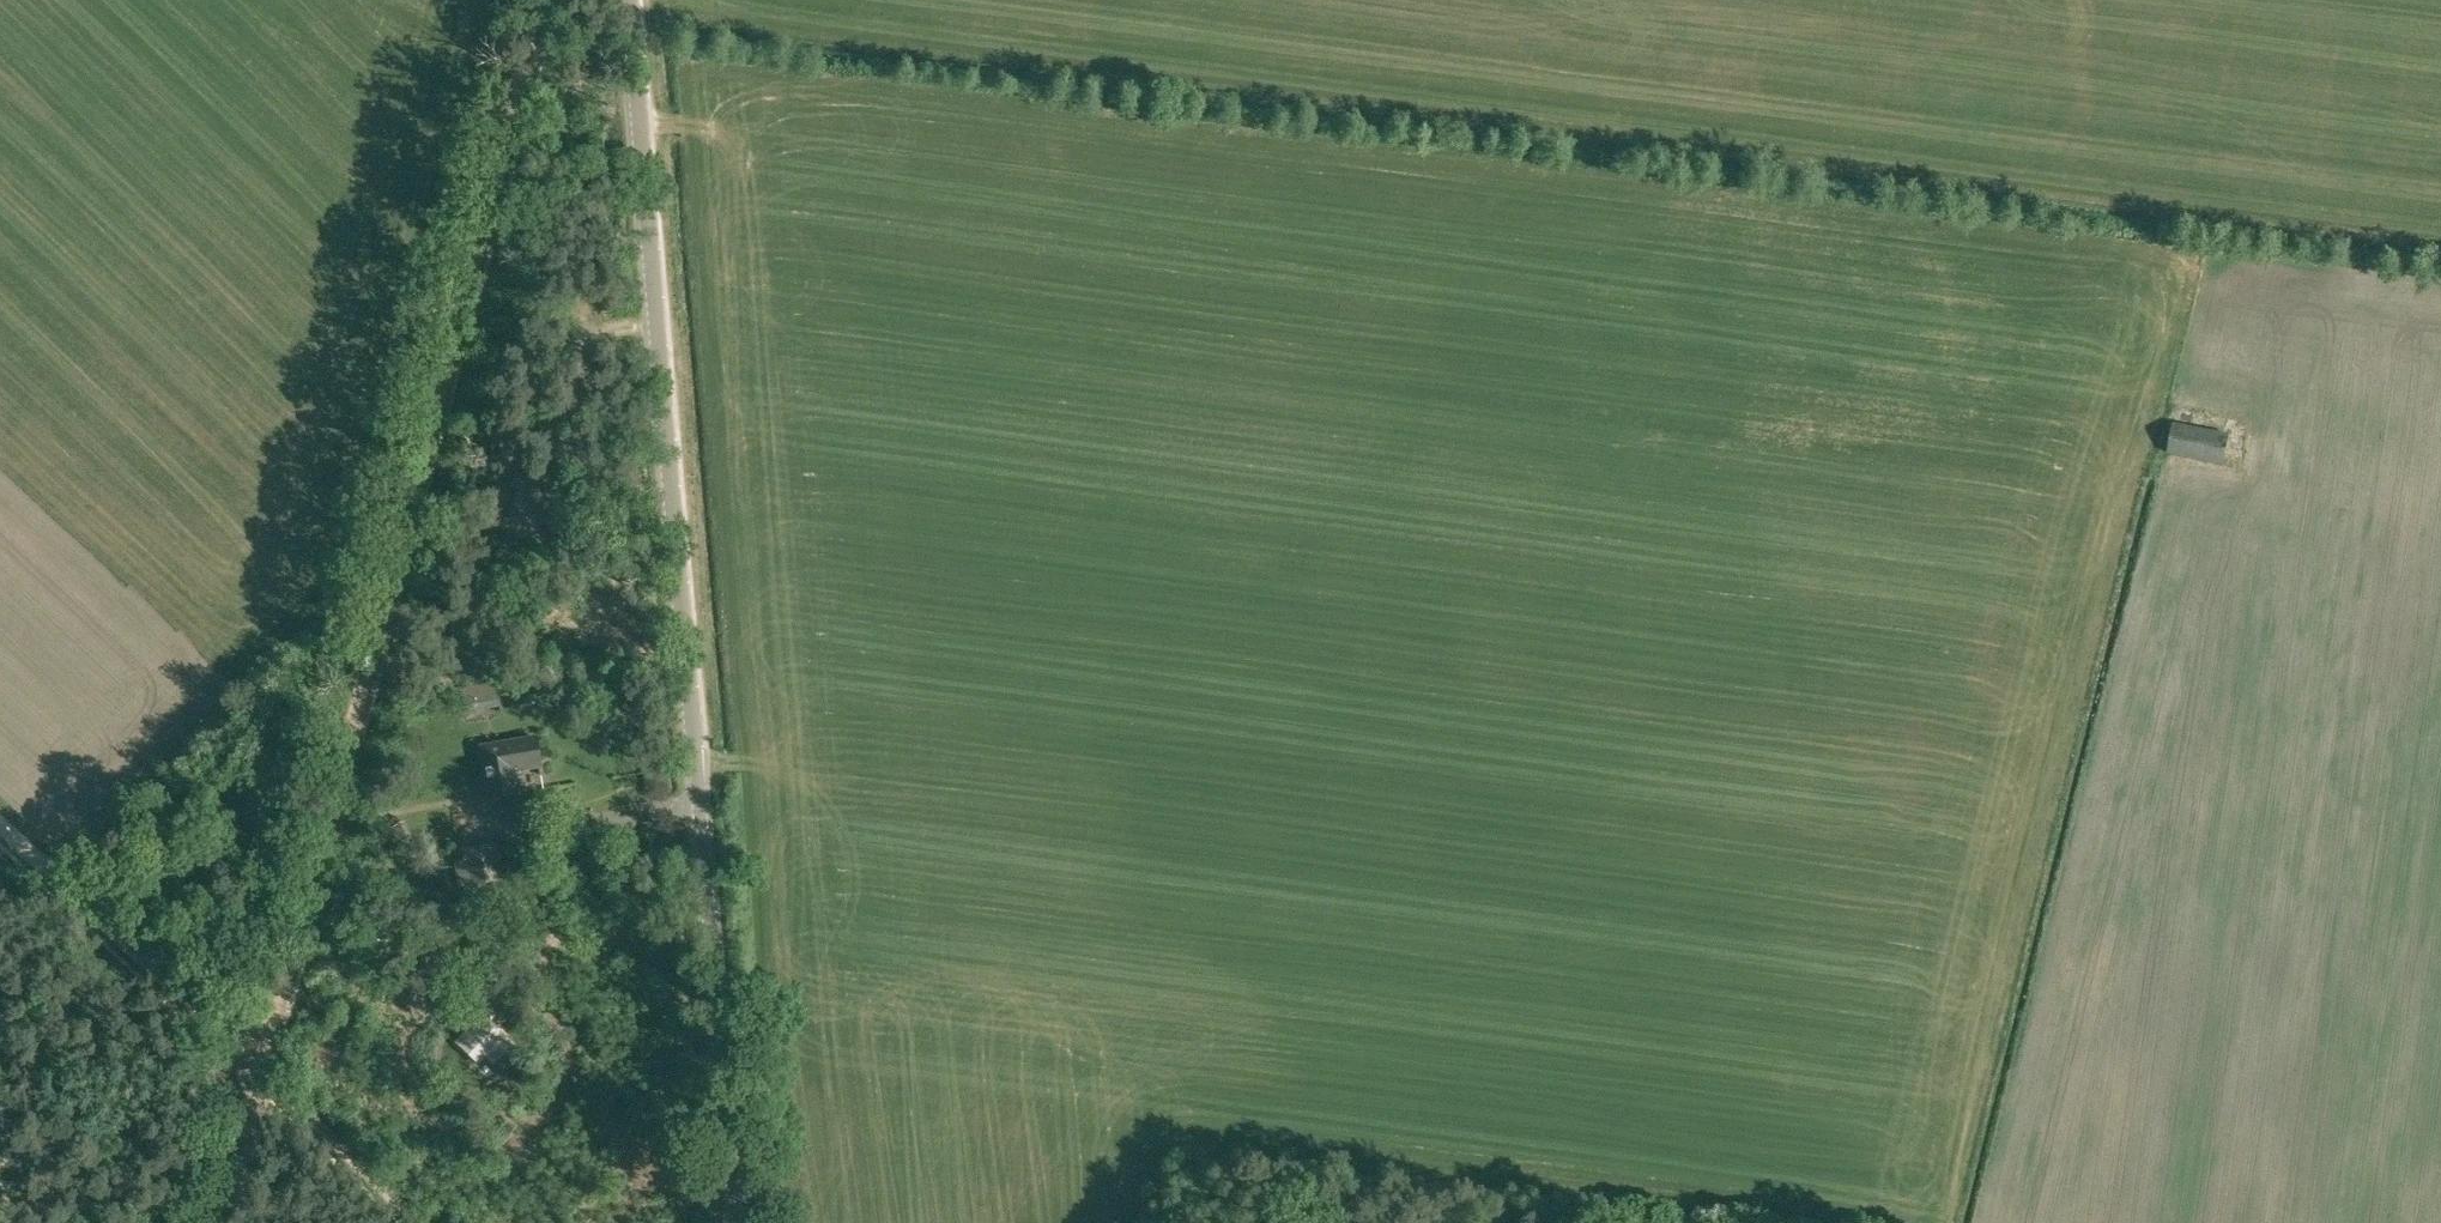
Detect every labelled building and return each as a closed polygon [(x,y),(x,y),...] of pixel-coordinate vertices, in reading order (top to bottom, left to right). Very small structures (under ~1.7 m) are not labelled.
[(2226,441),(2171,431),(2166,459),(2221,469),(2226,441)] [(510,771),(540,765),(535,737),(480,746),(489,798),(514,794),(510,771)] [(501,879),(495,844),(464,849),(466,860),(456,862),(460,886),(501,879)] [(514,1051),(470,1008),(449,1030),(493,1073),(514,1051)]
